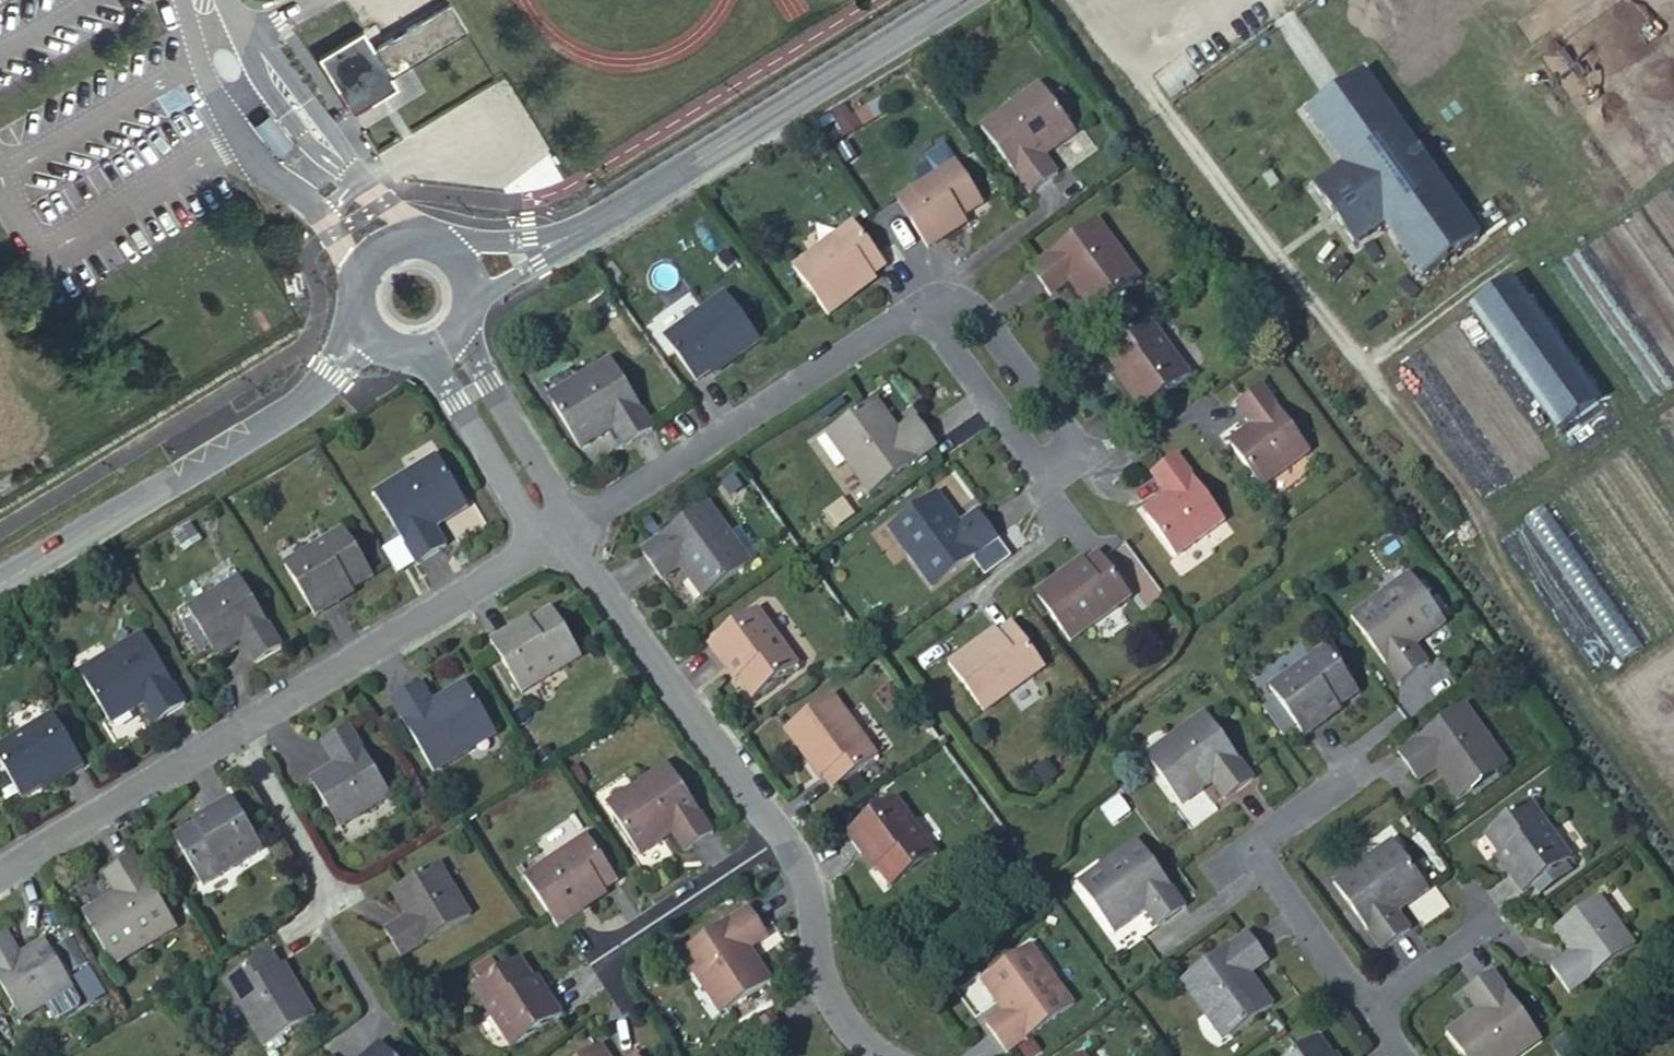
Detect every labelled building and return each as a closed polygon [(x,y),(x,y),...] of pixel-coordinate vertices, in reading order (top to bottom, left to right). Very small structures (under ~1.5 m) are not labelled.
[(1375,16),(1395,0),(1363,0),(1375,16)] [(369,34),(325,61),(352,103),(372,91),(365,79),(386,65),(395,77),(472,30),(456,4),(380,50),(369,34)] [(1367,75),(1310,115),(1347,169),(1318,189),(1358,247),(1387,227),(1424,280),(1482,239),(1367,75)] [(1052,80),(1023,100),(1029,107),(1057,87),(1052,80)] [(1029,107),(1023,100),(990,122),(1038,191),(1069,170),(1056,152),(1087,131),(1057,87),(1029,107)] [(827,112),(841,138),(873,122),(866,108),(850,116),(844,104),(827,112)] [(957,161),(912,193),(929,216),(915,226),(932,250),(947,239),(943,233),(966,217),(987,202),(957,161)] [(929,216),(912,193),(899,202),(915,226),(929,216)] [(971,223),(966,217),(943,233),(947,239),(971,223)] [(1093,315),(1134,285),(1114,258),(1121,254),(1099,224),(1033,273),(1052,299),(1071,286),(1093,315)] [(832,318),(857,299),(855,295),(878,279),(891,270),(861,229),(799,273),(832,318)] [(1114,258),(1134,285),(1140,280),(1121,254),(1114,258)] [(855,295),(857,299),(881,283),(878,279),(855,295)] [(1515,285),(1473,314),(1562,438),(1603,410),(1515,285)] [(697,383),(712,373),(734,358),(737,362),(764,343),(729,295),(666,339),(697,383)] [(1107,355),(1121,373),(1131,387),(1127,391),(1143,412),(1191,377),(1151,322),(1107,355)] [(734,358),(712,373),(714,377),(737,362),(734,358)] [(585,389),(556,405),(583,449),(615,430),(626,448),(654,430),(612,361),(580,380),(585,389)] [(1131,387),(1121,373),(1116,376),(1127,391),(1131,387)] [(551,397),(556,405),(585,389),(580,380),(551,397)] [(1246,399),(1260,420),(1263,425),(1240,441),(1268,481),(1317,447),(1271,381),(1246,399)] [(838,473),(848,466),(869,496),(937,448),(916,420),(899,432),(878,403),(819,446),(838,473)] [(1263,425),(1260,420),(1237,436),(1240,441),(1263,425)] [(1153,477),(1169,498),(1172,502),(1150,519),(1178,557),(1225,522),(1178,458),(1153,477)] [(436,459),(409,475),(414,484),(441,467),(436,459)] [(414,484),(409,475),(377,495),(419,565),(448,548),(437,530),(469,511),(441,467),(414,484)] [(942,494),(899,524),(920,551),(913,557),(937,590),(1004,540),(983,512),(965,524),(942,494)] [(1172,502),(1169,498),(1146,514),(1150,519),(1172,502)] [(681,569),(702,600),(756,561),(757,554),(740,530),(732,536),(710,506),(644,554),(663,581),(681,569)] [(920,551),(899,524),(892,529),(913,557),(920,551)] [(337,600),(353,591),(373,579),(345,532),(286,567),(317,619),(341,605),(337,600)] [(1101,557),(1087,566),(1066,581),(1063,577),(1037,596),(1071,644),(1132,599),(1101,557)] [(1066,581),(1087,566),(1084,561),(1063,577),(1066,581)] [(1409,577),(1382,597),(1387,604),(1415,585),(1409,577)] [(189,610),(214,653),(239,638),(242,642),(255,664),(283,648),(241,579),(189,610)] [(1387,604),(1382,597),(1352,618),(1400,685),(1428,664),(1415,647),(1444,626),(1415,585),(1387,604)] [(356,596),(353,591),(337,600),(341,605),(356,596)] [(520,633),(517,628),(491,643),(522,695),(581,660),(554,613),(535,624),(520,633)] [(710,648),(726,670),(732,667),(742,681),(756,700),(799,669),(758,614),(710,648)] [(532,619),(517,628),(520,633),(535,624),(532,619)] [(985,650),(982,646),(956,665),(991,714),(1053,670),(1019,625),(1006,635),(985,650)] [(1003,631),(982,646),(985,650),(1006,635),(1003,631)] [(117,664),(88,681),(114,726),(147,706),(157,723),(187,706),(145,636),(112,655),(117,664)] [(239,638),(214,653),(217,657),(242,642),(239,638)] [(1303,739),(1327,722),(1324,717),(1340,706),(1356,693),(1325,650),(1269,690),(1303,739)] [(83,673),(88,681),(117,664),(112,655),(83,673)] [(732,667),(726,670),(737,685),(742,681),(732,667)] [(436,772),(468,753),(463,746),(492,728),(464,684),(433,703),(422,685),(393,704),(436,772)] [(785,732),(804,757),(809,754),(825,775),(834,788),(876,758),(832,698),(785,732)] [(1324,717),(1327,722),(1343,711),(1340,706),(1324,717)] [(1457,800),(1499,771),(1480,743),(1488,738),(1466,707),(1399,754),(1418,781),(1436,769),(1457,800)] [(42,787),(58,777),(60,782),(84,767),(53,716),(0,748),(0,762),(22,798),(42,787)] [(1205,716),(1174,738),(1180,746),(1152,766),(1182,808),(1213,785),(1225,802),(1253,782),(1205,716)] [(463,746),(468,753),(496,735),(492,728),(463,746)] [(323,747),(336,768),(339,773),(315,788),(341,830),(391,799),(349,731),(323,747)] [(1180,746),(1174,738),(1146,758),(1152,766),(1180,746)] [(1480,743),(1499,771),(1507,765),(1488,738),(1480,743)] [(809,754),(804,757),(820,779),(825,775),(809,754)] [(641,796),(614,815),(642,857),(674,835),(685,853),(713,834),(668,767),(636,788),(641,796)] [(339,773),(336,768),(312,783),(315,788),(339,773)] [(58,777),(42,787),(44,792),(60,782),(58,777)] [(608,806),(614,815),(641,796),(636,788),(608,806)] [(211,820),(196,829),(177,841),(205,888),(263,852),(232,801),(209,815),(211,820)] [(847,836),(864,860),(868,857),(878,870),(892,888),(935,856),(895,802),(847,836)] [(1487,835),(1499,853),(1509,867),(1504,871),(1521,894),(1532,886),(1563,864),(1569,860),(1531,805),(1487,835)] [(193,824),(196,829),(211,820),(209,815),(193,824)] [(558,928),(584,911),(580,907),(604,891),(617,883),(587,838),(525,878),(558,928)] [(1136,842),(1106,864),(1111,872),(1084,891),(1114,934),(1145,912),(1157,929),(1184,909),(1136,842)] [(1391,843),(1363,863),(1369,871),(1397,852),(1391,843)] [(1369,871),(1363,863),(1333,884),(1381,951),(1409,931),(1396,913),(1425,893),(1397,852),(1369,871)] [(1509,867),(1499,853),(1494,856),(1504,871),(1509,867)] [(868,857),(864,860),(874,874),(878,870),(868,857)] [(85,915),(112,959),(142,940),(147,948),(177,930),(135,860),(107,877),(118,895),(85,915)] [(1111,872),(1106,864),(1079,884),(1084,891),(1111,872)] [(1563,864),(1532,886),(1538,895),(1570,873),(1563,864)] [(440,867),(400,892),(414,916),(408,919),(387,932),(403,959),(471,918),(440,867)] [(580,907),(584,911),(606,896),(604,891),(580,907)] [(414,916),(400,892),(394,896),(408,919),(414,916)] [(1599,900),(1559,928),(1576,952),(1571,955),(1550,969),(1568,995),(1633,949),(1599,900)] [(681,956),(702,988),(711,982),(729,1009),(771,981),(750,949),(767,938),(749,911),(681,956)] [(1576,952),(1559,928),(1555,931),(1571,955),(1576,952)] [(1210,1007),(1230,1035),(1272,1005),(1251,974),(1267,962),(1248,934),(1180,982),(1202,1013),(1210,1007)] [(22,956),(9,935),(0,941),(0,983),(23,1020),(47,1006),(54,1019),(61,1020),(79,1008),(80,1003),(73,990),(74,990),(49,948),(25,962),(22,956)] [(142,940),(112,959),(117,967),(147,948),(142,940)] [(45,942),(22,956),(25,962),(49,948),(45,942)] [(1032,947),(1023,954),(1043,982),(1052,975),(1032,947)] [(1043,982),(1023,954),(981,984),(1004,1015),(987,1027),(1007,1055),(1074,1006),(1052,975),(1043,982)] [(295,993),(281,970),(273,957),(226,985),(263,1048),(315,1016),(300,991),(295,993)] [(542,996),(532,980),(520,962),(474,991),(512,1049),(562,1017),(546,993),(542,996)] [(286,967),(281,970),(295,993),(300,991),(286,967)] [(1464,1055),(1520,1055),(1539,1042),(1493,975),(1465,994),(1478,1012),(1448,1033),(1464,1055)] [(536,977),(532,980),(542,996),(546,993),(536,977)] [(711,982),(702,988),(719,1015),(729,1009),(711,982)] [(1222,1041),(1230,1035),(1210,1007),(1202,1013),(1222,1041)] [(761,1022),(762,1023),(781,1043),(789,1035),(771,1014),(761,1022)] [(1317,1041),(1296,1055),(1328,1055),(1317,1041)] [(380,1044),(367,1055),(391,1055),(380,1044)]
